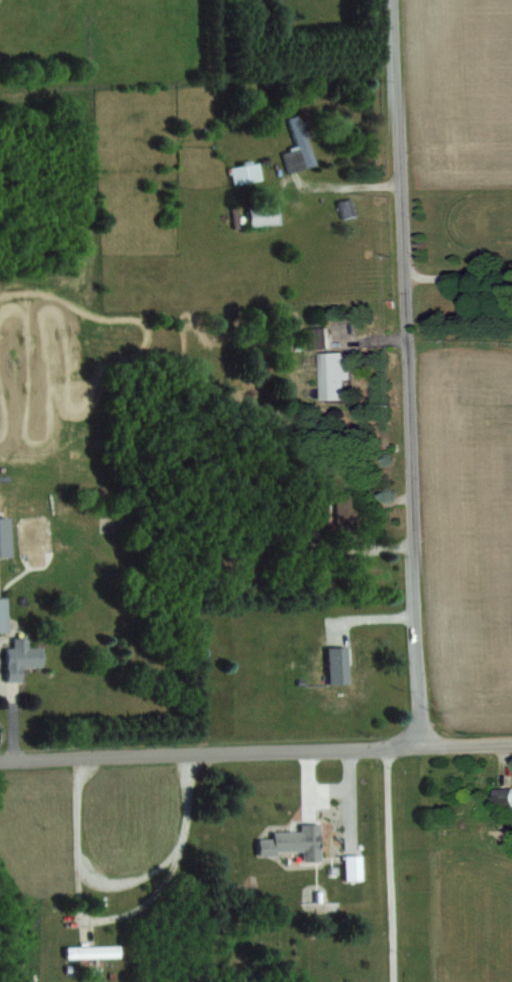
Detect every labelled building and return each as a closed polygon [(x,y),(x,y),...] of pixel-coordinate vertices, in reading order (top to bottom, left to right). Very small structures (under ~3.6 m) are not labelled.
[(288,172),(314,165),(302,115),(289,118),(296,147),(283,151),(288,172)] [(234,185),(264,179),(260,161),(230,168),(234,185)] [(341,218),(355,215),(352,198),(338,201),(341,218)] [(308,326),(308,348),(324,348),(324,326),(308,326)] [(331,398),(344,398),(344,350),(331,350),(331,398)] [(354,492),(334,492),(334,528),(354,528),(354,492)] [(5,681),(21,681),(21,666),(41,665),(40,646),(27,646),(27,636),(12,636),(13,646),(4,647),(5,681)] [(510,787),(493,787),(493,806),(510,806),(510,787)] [(319,860),(319,822),(299,822),(300,831),(272,831),(272,837),(258,837),(258,853),(302,852),(302,860),(319,860)] [(65,957),(117,957),(117,946),(65,946),(65,957)]
